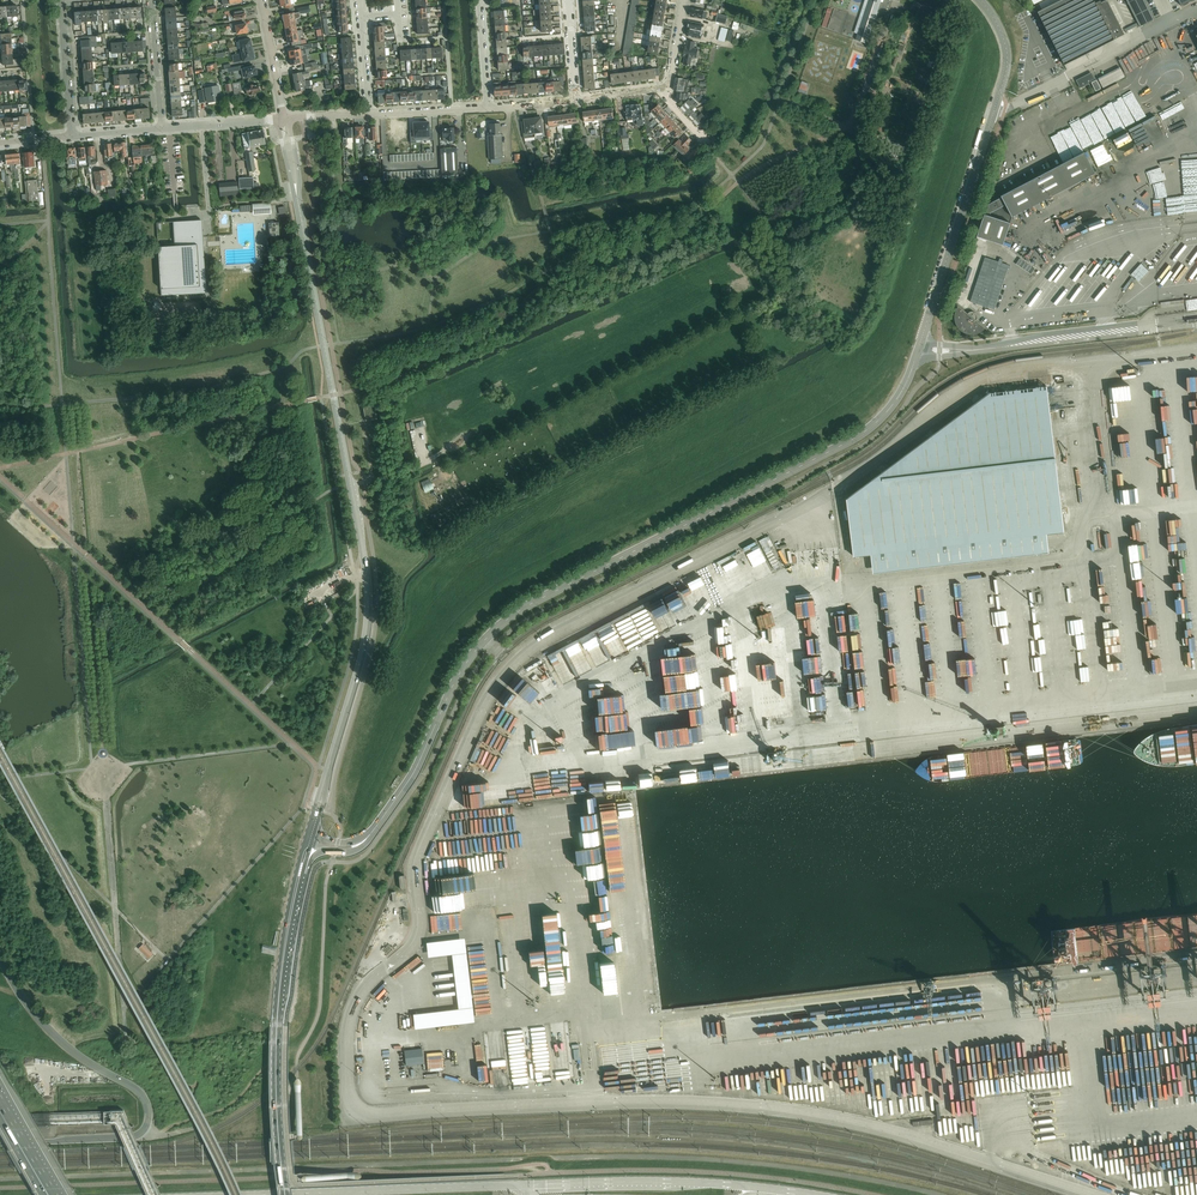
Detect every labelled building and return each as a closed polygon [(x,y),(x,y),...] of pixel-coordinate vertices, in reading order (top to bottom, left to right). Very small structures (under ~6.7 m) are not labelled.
[(291,0),(280,0),(280,3),(280,5),(281,6),(281,7),(284,6),(284,9),(294,7),(293,4),(292,4),(291,0)] [(881,0),(869,0),(856,40),(867,44),(881,0)] [(924,0),(915,0),(913,6),(932,12),(932,10),(934,11),(936,6),(934,5),(935,3),(924,0)] [(1107,0),(1101,3),(1100,1),(1096,3),(1094,0),(1065,0),(1039,13),(1065,65),(1125,34),(1107,0)] [(1155,19),(1145,0),(1126,0),(1140,27),(1155,19)] [(346,9),(346,1),(336,2),(336,10),(346,9)] [(347,17),(346,9),(336,10),(337,17),(347,17)] [(706,15),(707,12),(693,9),(692,13),(691,13),(691,16),(692,16),(691,17),(702,19),(703,14),(706,15)] [(229,17),(229,18),(229,20),(230,21),(235,20),(245,18),(246,16),(246,15),(245,14),(245,13),(245,11),(244,11),(244,10),(230,13),(230,17),(229,17)] [(504,18),(504,11),(494,11),(494,19),(504,18)] [(295,20),(294,13),(283,15),(283,16),(282,17),(283,19),(284,19),(284,22),(295,20)] [(718,14),(716,22),(726,25),(728,16),(721,15),(718,14)] [(348,24),(347,17),(337,17),(337,25),(348,24)] [(505,26),(504,18),(494,19),(495,26),(505,26)] [(296,27),(295,21),(295,20),(284,22),(285,25),(284,26),(284,28),(285,28),(285,29),(296,27)] [(384,34),(383,26),(387,26),(387,22),(379,23),(380,27),(373,27),(374,35),(384,34)] [(689,27),(688,29),(690,29),(702,32),(704,25),(690,22),(689,27)] [(923,22),(921,29),(928,31),(929,28),(930,28),(931,25),(923,22)] [(249,31),(248,28),(247,27),(246,24),(236,26),(236,27),(234,28),(235,33),(237,33),(237,34),(248,32),(249,31)] [(348,32),(348,24),(337,25),(334,25),(334,29),(338,28),(338,33),(342,32),(343,34),(348,34),(348,32)] [(505,33),(505,26),(495,26),(495,34),(505,33)] [(297,31),(296,27),(285,29),(286,30),(285,30),(285,32),(286,33),(287,36),(302,33),(302,30),(297,31)] [(725,42),(728,29),(722,27),(718,41),(725,42)] [(688,31),(687,36),(701,39),(702,32),(690,29),(688,29),(688,31)] [(299,41),(298,37),(303,36),(302,33),(287,36),(287,39),(287,40),(287,42),(288,42),(288,43),(292,42),(292,46),(302,44),(301,41),(299,41)] [(506,40),(505,33),(495,34),(496,41),(506,40)] [(384,41),(384,34),(374,35),(374,42),(384,41)] [(92,47),(91,42),(97,42),(96,36),(86,37),(87,40),(81,41),(82,48),(92,47)] [(592,44),(592,37),(581,38),(582,45),(592,44)] [(254,60),(250,39),(239,41),(242,54),(234,55),(235,63),(254,60)] [(507,48),(506,40),(496,41),(496,48),(507,48)] [(142,41),(137,41),(138,52),(143,51),(143,53),(146,53),(146,48),(146,41),(142,41)] [(388,41),(384,41),(374,42),(375,49),(385,48),(389,48),(388,41)] [(696,58),(698,49),(694,48),(695,42),(688,41),(687,47),(685,47),(684,53),(685,53),(685,56),(684,65),(688,65),(689,66),(691,66),(692,58),(696,58)] [(307,55),(305,49),(313,48),(312,43),(307,45),(299,46),(295,47),(296,50),(289,52),(290,58),(307,55)] [(593,52),(592,44),(582,45),(583,53),(593,52)] [(92,55),(92,47),(82,48),(82,55),(92,55)] [(385,56),(385,48),(375,49),(375,57),(385,56)] [(507,55),(507,48),(496,48),(497,56),(507,55)] [(593,59),(593,52),(583,53),(583,60),(593,59)] [(95,58),(93,58),(92,55),(82,55),(83,63),(93,62),(96,62),(95,58)] [(308,62),(307,58),(307,55),(290,58),(291,65),(308,62)] [(386,63),(385,56),(375,57),(376,64),(386,63)] [(594,67),(593,59),(583,60),(584,68),(594,67)] [(93,69),(93,62),(83,63),(83,70),(93,69)] [(508,70),(508,62),(498,63),(498,70),(508,70)] [(387,71),(386,63),(376,64),(376,71),(387,71)] [(179,71),(178,64),(168,65),(169,72),(179,71)] [(257,75),(256,69),(255,69),(255,66),(249,67),(248,64),(231,68),(230,68),(231,72),(239,70),(239,69),(241,69),(243,77),(245,77),(246,78),(251,77),(251,76),(257,75)] [(309,75),(308,71),(318,69),(318,65),(317,65),(305,68),(306,72),(293,74),(295,83),(305,81),(304,76),(309,75)] [(1120,67),(1098,79),(1103,88),(1125,77),(1120,67)] [(656,79),(655,69),(647,70),(649,80),(656,79)] [(649,80),(647,70),(640,71),(641,81),(649,80)] [(180,79),(179,71),(169,72),(169,79),(180,79)] [(387,78),(387,71),(376,71),(377,79),(387,78)] [(641,81),(640,71),(633,72),(634,82),(641,81)] [(634,82),(633,72),(625,73),(627,83),(634,82)] [(145,73),(139,73),(140,84),(146,84),(145,80),(148,80),(148,75),(145,75),(145,73)] [(627,83),(625,73),(618,74),(620,84),(627,83)] [(595,81),(595,74),(584,75),(585,82),(595,81)] [(620,84),(618,74),(611,74),(612,85),(620,84)] [(1083,77),(1076,81),(1080,88),(1089,84),(1089,83),(1095,80),(1092,75),(1084,79),(1083,77)] [(688,87),(689,82),(688,82),(688,80),(676,78),(675,84),(688,87)] [(27,81),(24,81),(24,79),(19,80),(20,90),(28,90),(27,81)] [(180,86),(180,79),(169,79),(170,87),(180,86)] [(546,92),(546,82),(545,82),(545,79),(540,80),(541,83),(538,83),(539,93),(546,92)] [(311,89),(310,85),(309,80),(305,81),(295,83),(296,92),(311,89)] [(1101,89),(1097,80),(1091,83),(1096,91),(1101,89)] [(596,91),(595,81),(585,82),(585,89),(591,89),(591,91),(596,91)] [(238,91),(242,90),(240,82),(232,84),(235,98),(239,97),(238,91)] [(500,82),(493,82),(494,97),(501,96),(501,86),(500,82)] [(516,95),(516,85),(515,82),(508,82),(508,85),(509,95),(516,95)] [(531,94),(531,83),(523,84),(524,94),(531,94)] [(539,93),(538,83),(531,83),(531,94),(539,93)] [(99,91),(98,84),(95,84),(84,84),(85,92),(99,91)] [(260,90),(259,86),(258,86),(258,85),(256,85),(253,85),(253,84),(249,85),(249,87),(245,87),(247,94),(250,93),(251,95),(255,94),(255,93),(259,92),(259,91),(260,90)] [(524,94),(523,84),(516,85),(516,95),(524,94)] [(687,93),(688,87),(675,84),(674,90),(687,93)] [(509,95),(508,85),(501,86),(501,96),(509,95)] [(181,94),(180,86),(170,87),(171,95),(181,94)] [(220,94),(218,86),(205,88),(208,103),(221,100),(220,94)] [(438,100),(437,90),(429,90),(430,100),(438,100)] [(393,103),(393,92),(385,93),(386,103),(393,103)] [(386,103),(385,93),(378,93),(378,103),(386,103)] [(686,113),(694,105),(693,104),(696,102),(693,99),(691,102),(689,100),(681,108),(686,113)] [(182,108),(181,101),(171,102),(172,109),(182,108)] [(693,110),(699,105),(697,103),(694,105),(686,113),(690,117),(695,112),(693,110)] [(643,117),(642,110),(641,110),(640,104),(634,105),(627,106),(628,114),(627,114),(627,122),(634,121),(634,120),(637,120),(638,126),(647,125),(646,117),(643,117)] [(657,117),(664,110),(659,105),(655,108),(654,107),(651,109),(652,111),(657,117)] [(150,118),(149,108),(142,109),(142,119),(150,118)] [(614,119),(613,108),(605,109),(607,120),(614,119)] [(607,120),(605,109),(598,110),(599,121),(607,120)] [(128,120),(127,110),(119,111),(120,121),(128,120)] [(599,121),(598,110),(591,111),(592,122),(599,121)] [(661,122),(669,116),(664,110),(657,117),(661,122)] [(113,122),(112,111),(105,112),(106,122),(113,122)] [(120,121),(119,111),(112,111),(113,122),(120,121)] [(592,122),(591,111),(583,112),(585,123),(589,122),(590,126),(593,126),(592,122)] [(694,122),(702,114),(699,111),(696,113),(695,112),(690,117),(694,122)] [(106,122),(105,112),(97,113),(98,123),(106,122)] [(31,126),(30,116),(29,116),(29,113),(23,113),(23,117),(19,117),(20,127),(28,126),(31,126)] [(91,124),(90,113),(83,114),(84,124),(91,124)] [(98,123),(97,113),(90,113),(91,124),(98,123)] [(579,124),(578,113),(570,114),(572,125),(579,124)] [(572,125),(570,114),(563,115),(565,126),(572,125)] [(704,121),(702,119),(705,117),(702,114),(694,122),(698,126),(704,121)] [(565,126),(563,115),(556,116),(557,127),(565,126)] [(557,127),(556,116),(548,117),(550,128),(557,127)] [(666,127),(673,121),(669,116),(661,122),(666,127)] [(544,132),(542,119),(542,118),(534,119),(535,133),(544,132)] [(536,137),(535,133),(534,119),(525,120),(525,121),(522,122),(523,133),(524,139),(536,137)] [(671,132),(678,126),(673,121),(666,127),(671,132)] [(414,133),(410,133),(411,141),(415,141),(415,139),(422,139),(421,122),(420,122),(420,123),(413,123),(414,130),(414,133)] [(422,122),(421,122),(422,139),(429,139),(429,140),(433,140),(433,132),(429,132),(429,129),(429,122),(422,122)] [(503,158),(501,134),(500,134),(500,123),(489,124),(490,133),(487,133),(489,159),(503,158)] [(364,138),(363,127),(360,127),(360,126),(356,127),(355,127),(356,138),(360,138),(360,143),(364,143),(364,138)] [(377,140),(376,127),(375,127),(375,126),(373,126),(372,126),(372,127),(369,127),(369,129),(368,129),(369,141),(377,140)] [(676,138),(683,131),(678,126),(671,132),(676,138)] [(345,137),(343,137),(343,143),(344,143),(344,146),(347,146),(348,145),(348,142),(353,142),(353,137),(352,128),(344,128),(345,137)] [(454,141),(453,128),(442,129),(443,141),(454,141)] [(627,134),(626,128),(618,129),(619,136),(621,135),(621,139),(630,138),(629,134),(627,134)] [(266,144),(263,130),(242,134),(244,148),(266,144)] [(689,150),(687,147),(693,141),(685,134),(681,139),(683,140),(681,141),(679,140),(674,145),(684,155),(689,150)] [(657,145),(653,140),(649,144),(653,148),(657,145)] [(128,155),(126,142),(120,143),(121,152),(121,156),(128,155)] [(112,152),(112,149),(111,144),(110,145),(110,144),(106,144),(106,145),(104,145),(105,149),(104,150),(104,157),(109,156),(109,158),(113,157),(115,157),(115,153),(115,151),(112,152)] [(153,155),(152,145),(141,146),(142,156),(153,155)] [(91,156),(96,155),(95,146),(94,146),(93,146),(91,146),(91,147),(87,147),(89,162),(89,165),(92,165),(91,156)] [(142,156),(141,146),(132,147),(134,163),(143,162),(142,156)] [(76,160),(75,149),(75,148),(70,148),(70,147),(67,148),(66,149),(68,166),(77,165),(76,160)] [(86,157),(85,147),(82,148),(81,147),(78,147),(79,148),(77,148),(78,148),(79,159),(79,161),(84,161),(84,158),(86,157)] [(458,175),(457,148),(440,149),(442,176),(458,175)] [(557,162),(551,163),(552,165),(563,164),(560,148),(557,149),(558,161),(557,161),(557,162)] [(699,153),(695,149),(691,153),(689,150),(684,155),(691,161),(699,153)] [(255,169),(253,151),(245,153),(248,170),(255,169)] [(33,152),(23,153),(25,167),(35,166),(33,152)] [(1001,196),(1002,197),(990,204),(986,215),(985,214),(977,236),(1003,245),(1004,242),(1003,242),(1009,225),(1010,225),(1011,223),(1007,221),(1010,212),(1013,217),(1096,174),(1084,152),(1041,175),(1041,176),(1040,176),(1001,196)] [(14,170),(13,154),(6,155),(7,165),(10,164),(11,172),(14,171),(14,170)] [(570,165),(577,164),(576,154),(572,154),(573,158),(569,158),(570,161),(570,160),(571,164),(570,164),(570,165)] [(1167,157),(1138,171),(1155,207),(1160,208),(1161,208),(1159,204),(1160,203),(1158,199),(1159,195),(1157,190),(1154,190),(1154,189),(1152,185),(1153,180),(1159,177),(1159,179),(1164,180),(1163,189),(1167,189),(1169,188),(1170,180),(1168,176),(1165,176),(1171,173),(1172,168),(1167,157)] [(108,185),(106,170),(90,172),(90,173),(92,196),(97,195),(96,191),(101,190),(100,185),(108,185)] [(254,189),(254,179),(254,177),(239,179),(239,190),(254,189)] [(39,201),(37,180),(27,181),(29,202),(39,201)] [(220,184),(219,184),(220,191),(220,192),(220,197),(238,195),(238,190),(237,182),(220,184)] [(8,199),(0,200),(1,207),(9,206),(8,199)] [(271,214),(270,203),(253,204),(254,211),(263,211),(264,214),(271,214)] [(175,246),(158,247),(161,296),(203,293),(204,293),(207,293),(202,220),(186,221),(173,222),(175,246)] [(280,236),(279,222),(269,223),(270,237),(280,236)] [(985,259),(970,303),(994,311),(1009,266),(1011,267),(1014,257),(986,248),(984,254),(999,259),(998,263),(985,259)] [(156,301),(153,308),(158,310),(161,304),(156,301)] [(959,307),(960,307),(959,309),(958,310),(957,311),(957,313),(957,314),(956,314),(956,315),(956,317),(956,318),(956,320),(957,321),(957,323),(958,325),(959,326),(960,327),(961,328),(962,329),(962,330),(964,331),(965,331),(967,332),(968,333),(970,333),(972,333),(973,333),(975,333),(976,333),(978,332),(980,331),(981,330),(982,330),(983,328),(984,327),(985,328),(985,327),(977,320),(977,319),(978,318),(978,317),(977,316),(977,315),(977,314),(976,314),(976,313),(975,312),(974,312),(973,312),(972,312),(971,312),(970,312),(969,313),(968,313),(960,307),(959,307)] [(991,397),(847,493),(853,556),(872,555),(873,571),(983,561),(989,557),(1004,556),(1003,557),(1049,552),(1047,533),(1065,532),(1062,509),(1072,508),(1062,406),(1050,408),(1046,368),(989,373),(991,397)] [(375,405),(366,406),(363,407),(365,419),(370,419),(370,420),(377,419),(375,405)] [(431,483),(423,487),(425,492),(434,489),(431,483)] [(766,538),(759,541),(774,570),(780,566),(766,538)] [(713,632),(697,638),(703,655),(692,659),(695,668),(698,667),(699,670),(714,665),(712,659),(716,657),(718,662),(727,659),(722,645),(718,646),(713,632)] [(578,642),(548,652),(552,665),(568,660),(569,663),(573,662),(578,677),(592,672),(586,654),(578,656),(579,658),(577,659),(579,663),(584,661),(585,663),(579,665),(576,659),(578,658),(576,651),(581,650),(578,642)] [(656,659),(623,674),(629,690),(622,693),(629,708),(629,707),(636,723),(641,735),(681,718),(656,659)] [(729,697),(702,708),(714,737),(724,732),(717,717),(735,710),(729,697)] [(564,741),(577,736),(572,722),(558,728),(559,731),(546,737),(549,745),(563,739),(564,741)] [(640,773),(626,774),(627,789),(642,787),(640,773)] [(458,809),(463,796),(455,794),(451,806),(458,809)] [(488,812),(489,827),(518,825),(517,810),(488,812)] [(460,835),(446,835),(447,849),(461,848),(460,835)] [(455,867),(430,870),(432,886),(434,892),(439,890),(439,891),(445,894),(443,898),(448,897),(447,894),(451,894),(452,893),(458,895),(462,894),(460,890),(463,889),(464,887),(463,879),(468,878),(468,875),(463,876),(463,874),(457,871),(453,873),(450,879),(447,878),(446,870),(455,867)] [(153,954),(143,944),(139,948),(149,958),(153,954)] [(513,1002),(514,1009),(528,1006),(527,1000),(513,1002)] [(531,1032),(537,1081),(551,1080),(546,1030),(531,1032)] [(963,1046),(928,1051),(929,1057),(930,1065),(950,1062),(951,1070),(963,1068),(962,1062),(982,1059),(981,1050),(970,1052),(970,1049),(963,1050),(963,1046)] [(422,1047),(404,1049),(406,1064),(424,1062),(422,1047)] [(514,1085),(528,1084),(526,1064),(520,1065),(521,1070),(516,1070),(513,1071),(514,1085)] [(555,1070),(556,1079),(571,1077),(569,1069),(566,1069),(566,1068),(555,1070)] [(1175,1101),(1157,1097),(1154,1110),(1172,1114),(1175,1101)]
